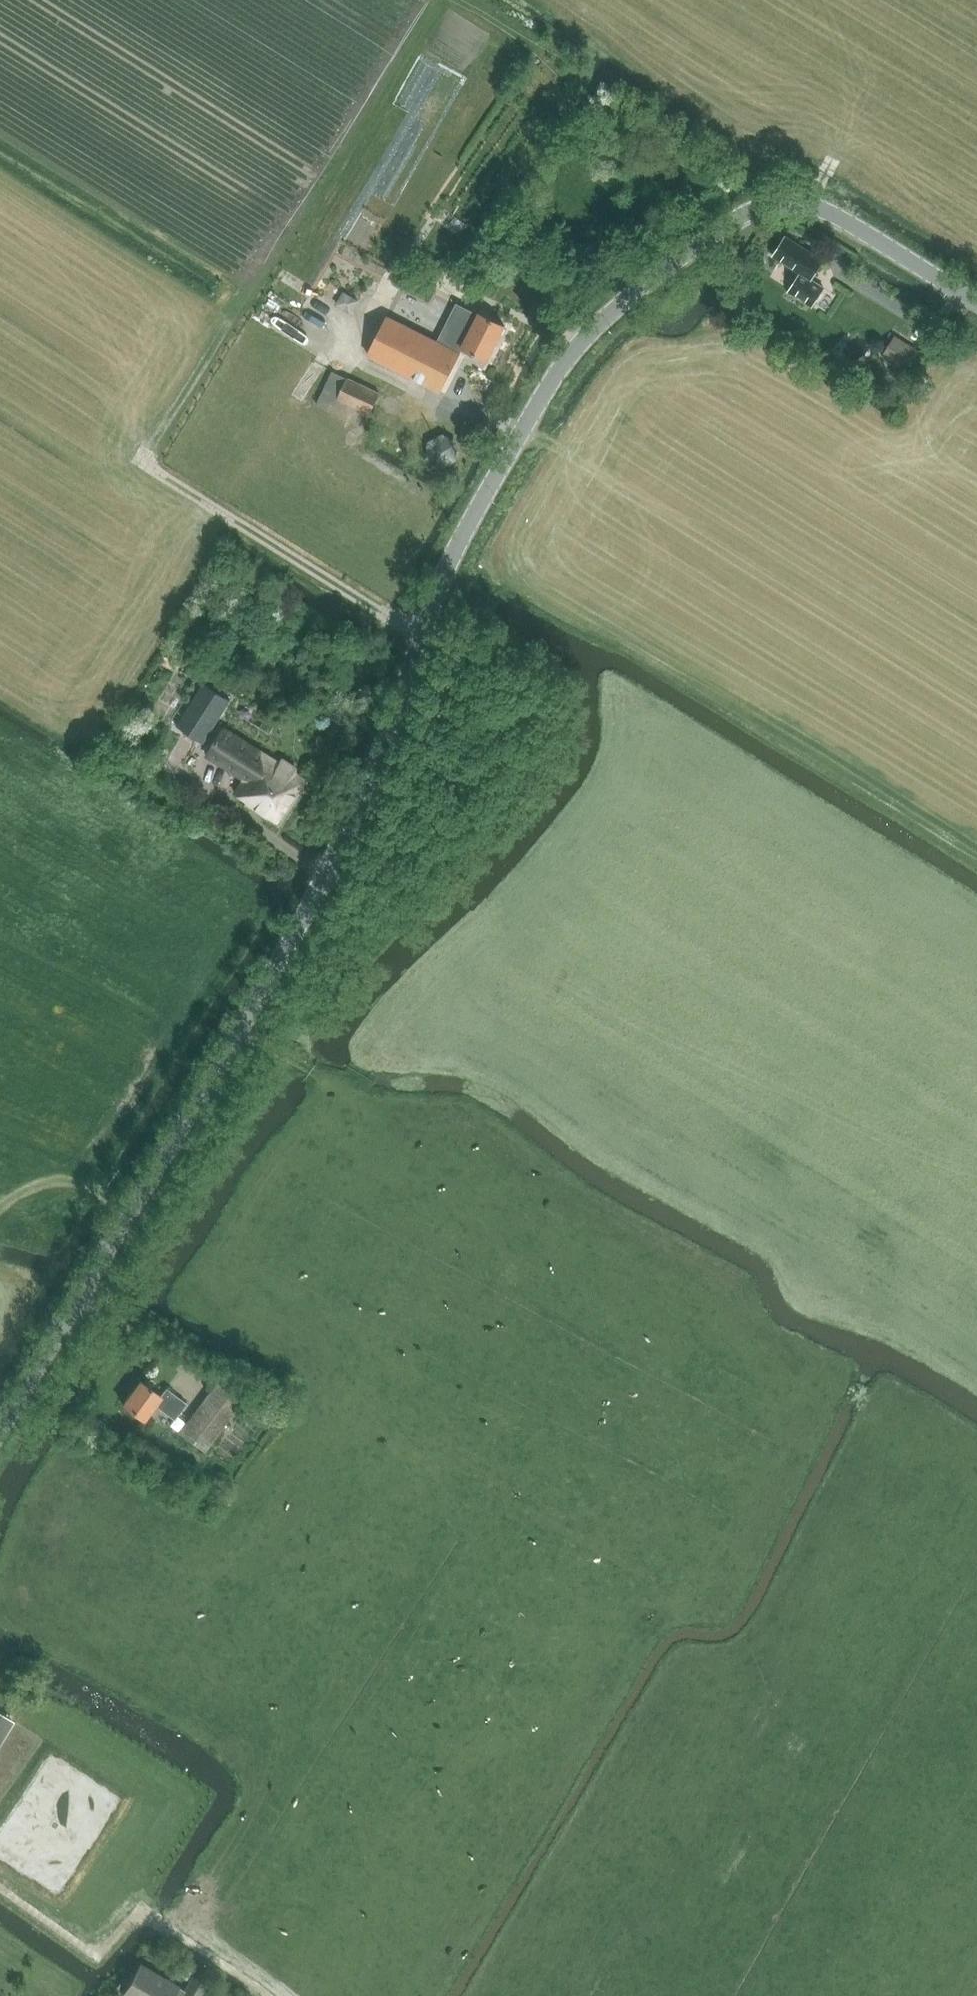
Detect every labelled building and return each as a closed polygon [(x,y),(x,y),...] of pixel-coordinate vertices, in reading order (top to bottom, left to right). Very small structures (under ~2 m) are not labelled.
[(812,307),(825,288),(812,281),(824,260),(812,252),(785,236),(772,256),(800,274),(788,292),(812,307)] [(441,335),(442,335),(439,341),(388,315),(367,355),(441,392),(461,354),(463,348),(488,362),(507,325),(479,311),(478,314),(465,308),(457,304),(441,335)] [(897,334),(884,355),(900,365),(913,344),(897,334)] [(365,426),(380,393),(333,371),(317,405),(346,418),(353,421),(365,426)] [(204,742),(230,700),(205,683),(178,725),(204,742)] [(280,827),(309,780),(296,772),(297,769),(287,762),(285,766),(264,752),(268,744),(229,720),(211,748),(249,773),(235,794),(258,807),(256,810),(261,813),(260,814),(280,827)] [(204,1450),(249,1391),(223,1373),(179,1432),(204,1450)] [(175,1419),(186,1403),(166,1387),(161,1394),(140,1379),(122,1404),(144,1420),(155,1405),(175,1419)] [(11,1719),(0,1712),(0,1737),(11,1719)] [(173,1994),(176,1995),(201,1995),(207,1984),(192,1975),(183,1989),(179,1986),(180,1985),(141,1962),(123,1995),(124,1995),(172,1995),(173,1994)]
